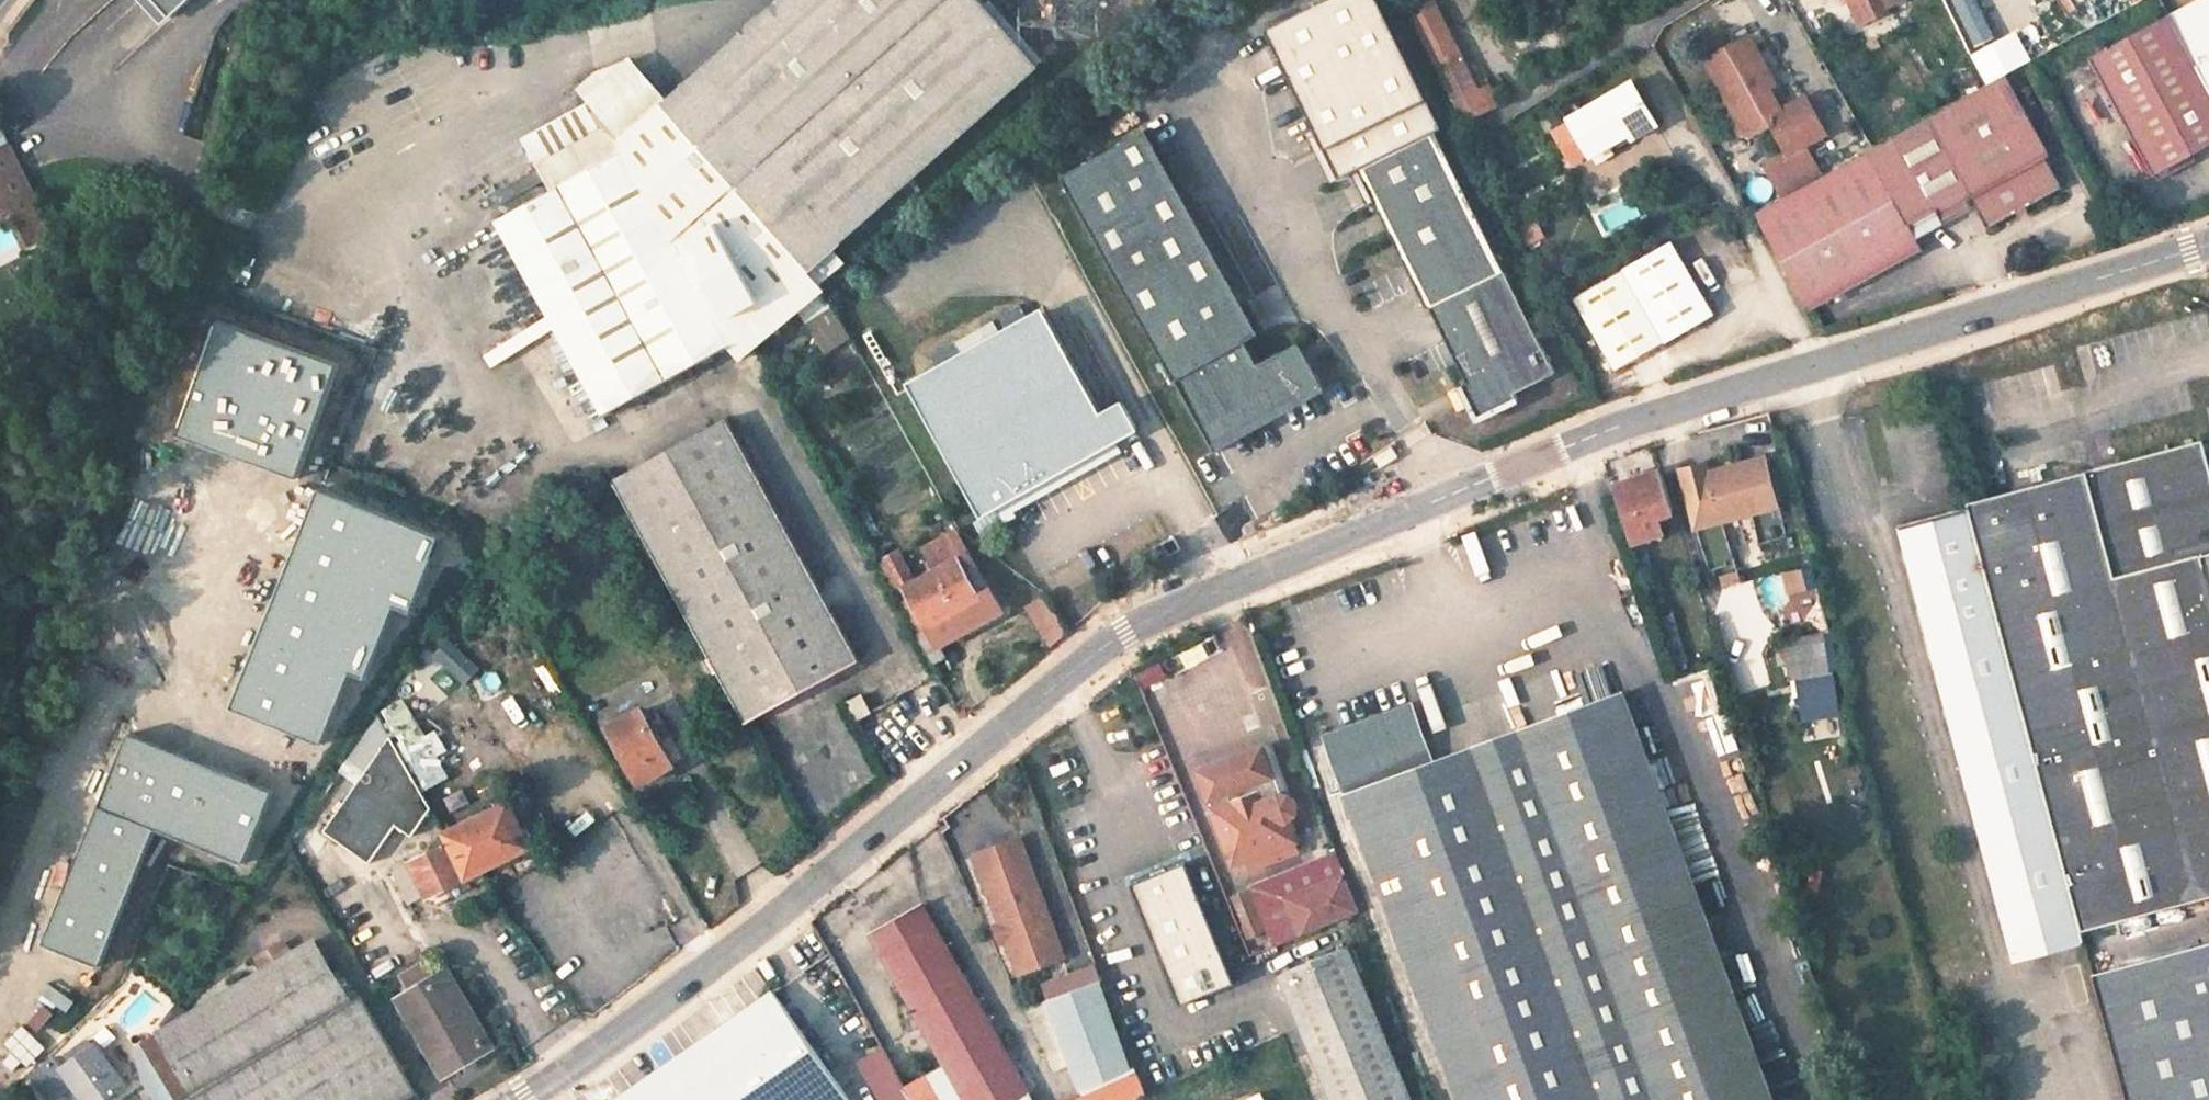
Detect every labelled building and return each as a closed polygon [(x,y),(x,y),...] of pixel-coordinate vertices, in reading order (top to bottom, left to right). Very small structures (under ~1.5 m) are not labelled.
[(171,17),(190,0),(156,0),(171,17)] [(754,341),(784,323),(797,314),(829,290),(823,282),(810,268),(834,247),(1038,65),(981,0),(779,0),(640,121),(754,341)] [(1459,53),(1435,5),(1426,10),(1421,0),(1413,0),(1407,3),(1463,120),(1480,112),(1452,56),(1459,53)] [(1859,22),(1885,10),(1883,6),(1880,0),(1849,0),(1859,22)] [(2170,12),(2208,86),(2208,0),(2193,0),(2170,12)] [(2090,54),(2153,171),(2155,170),(2194,150),(2208,142),(2208,86),(2170,12),(2090,54)] [(1770,72),(1748,34),(1705,58),(1732,107),(1730,114),(1740,131),(1749,134),(1771,123),(1786,152),(1764,164),(1780,192),(1821,170),(1805,142),(1823,132),(1803,95),(1781,107),(1768,85),(1762,88),(1757,79),(1770,72)] [(1756,214),(1809,312),(1924,250),(1918,240),(1910,225),(1963,196),(1967,203),(1972,200),(1988,230),(2062,189),(2045,158),(2050,156),(2006,76),(1756,214)] [(1634,81),(1568,117),(1590,156),(1632,132),(1630,126),(1653,114),(1634,81)] [(619,140),(595,98),(524,137),(553,190),(624,150),(619,140)] [(1634,137),(1659,124),(1653,114),(1630,126),(1632,132),(1634,137)] [(754,341),(640,121),(619,140),(624,150),(731,341),(733,345),(742,348),(754,341)] [(1257,327),(1141,124),(1056,173),(1210,440),(1301,388),(1276,346),(1255,357),(1243,335),(1257,327)] [(1429,304),(1463,380),(1457,382),(1473,417),(1514,398),(1511,391),(1552,372),(1439,128),(1361,163),(1409,266),(1416,263),(1433,302),(1429,304)] [(15,207),(19,217),(21,216),(43,206),(14,143),(0,150),(0,214),(15,207)] [(553,190),(498,221),(606,411),(667,377),(711,352),(731,341),(624,150),(553,190)] [(2155,170),(2159,176),(2197,156),(2194,150),(2155,170)] [(1971,209),(1967,203),(1963,196),(1910,225),(1918,240),(1946,225),(1945,223),(1971,209)] [(54,232),(43,206),(21,216),(32,242),(54,232)] [(1570,292),(1577,306),(1626,280),(1677,252),(1670,239),(1570,292)] [(847,261),(834,247),(810,268),(823,282),(847,261)] [(1612,368),(1662,342),(1711,315),(1677,252),(1626,280),(1577,306),(1612,368)] [(1433,302),(1416,263),(1409,266),(1408,266),(1426,305),(1429,304),(1433,302)] [(1092,405),(1033,300),(898,374),(973,509),(1129,422),(1113,393),(1092,405)] [(835,306),(810,322),(828,351),(854,335),(835,306)] [(667,377),(674,389),(718,364),(711,352),(667,377)] [(747,722),(860,659),(726,416),(613,479),(747,722)] [(2206,437),(1968,501),(1970,507),(2084,932),(2208,899),(2208,450),(2206,437)] [(1396,451),(1390,442),(1372,453),(1379,463),(1396,451)] [(1737,563),(1725,521),(1753,513),(1761,542),(1785,534),(1765,456),(1709,471),(1707,462),(1681,469),(1710,571),(1737,563)] [(1633,478),(1617,483),(1635,541),(1664,532),(1659,517),(1673,512),(1659,470),(1644,474),(1643,470),(1631,473),(1633,478)] [(556,506),(544,492),(502,522),(513,539),(556,506)] [(1970,507),(1902,525),(2016,959),(2085,939),(2084,932),(1970,507)] [(449,511),(444,521),(460,528),(464,518),(449,511)] [(999,610),(989,590),(980,595),(958,556),(967,551),(955,531),(922,548),(933,570),(914,582),(906,586),(928,625),(928,624),(948,613),(959,632),(999,610)] [(898,554),(879,563),(916,631),(928,625),(906,586),(914,582),(898,554)] [(959,632),(948,613),(928,624),(939,643),(959,632)] [(1822,636),(1787,641),(1793,677),(1827,671),(1822,636)] [(1669,651),(1673,665),(1687,661),(1683,648),(1669,651)] [(872,712),(861,692),(847,700),(857,719),(872,712)] [(1624,694),(1433,765),(1411,704),(1325,735),(1459,1099),(1773,1099),(1624,694)] [(641,707),(609,726),(642,782),(674,765),(662,744),(641,707)] [(91,725),(94,718),(74,710),(70,718),(91,725)] [(1732,746),(1720,711),(1702,717),(1714,752),(1732,746)] [(431,809),(391,734),(324,831),(370,863),(397,824),(413,835),(431,809)] [(674,765),(688,756),(676,736),(662,744),(674,765)] [(1287,795),(1268,745),(1258,748),(1275,795),(1278,794),(1283,794),(1287,795)] [(1258,748),(1197,771),(1233,866),(1297,840),(1288,819),(1295,814),(1296,808),(1296,804),(1292,798),(1287,795),(1283,794),(1278,794),(1275,795),(1258,748)] [(182,804),(194,777),(172,769),(161,796),(182,804)] [(161,796),(143,841),(163,850),(182,804),(161,796)] [(449,843),(410,861),(425,893),(431,903),(450,894),(449,892),(466,884),(464,879),(482,869),(517,853),(506,830),(521,823),(511,801),(444,833),(449,843)] [(532,846),(521,823),(506,830),(517,853),(532,846)] [(1020,837),(975,853),(1019,972),(1064,957),(1020,837)] [(1287,898),(1346,875),(1337,851),(1252,887),(1275,946),(1301,935),(1287,898)] [(168,864),(139,852),(109,922),(139,935),(168,864)] [(406,854),(389,865),(409,901),(425,893),(410,861),(406,854)] [(1191,866),(1136,887),(1182,1005),(1237,983),(1191,866)] [(1359,912),(1346,875),(1287,898),(1301,935),(1359,912)] [(870,934),(943,1063),(965,1099),(1015,1099),(1030,1091),(924,903),(870,934)] [(109,922),(98,957),(121,979),(139,935),(109,922)] [(335,979),(311,942),(190,1013),(169,1025),(157,1033),(193,1093),(349,1001),(346,997),(356,991),(345,973),(335,979)] [(2088,973),(2121,1099),(2208,1099),(2208,942),(2088,973)] [(1281,973),(1333,1099),(1410,1099),(1348,946),(1281,973)] [(98,957),(0,1052),(0,1097),(121,979),(98,957)] [(492,1044),(447,969),(399,997),(443,1073),(492,1044)] [(1097,980),(1048,999),(1084,1088),(1132,1069),(1097,980)] [(617,1099),(849,1099),(773,993),(617,1099)] [(358,995),(349,1001),(193,1093),(181,1099),(401,1099),(416,1091),(358,995)] [(163,1021),(169,1025),(190,1013),(177,1003),(163,1021)] [(157,1033),(137,1044),(143,1079),(155,1099),(181,1099),(193,1093),(157,1033)] [(62,1068),(74,1085),(79,1082),(92,1099),(103,1099),(112,1093),(125,1083),(96,1043),(66,1066),(62,1068)] [(62,1068),(66,1066),(57,1054),(32,1073),(52,1099),(53,1099),(64,1091),(70,1099),(77,1094),(82,1099),(92,1099),(79,1082),(74,1085),(62,1068)] [(943,1063),(924,1073),(939,1099),(965,1099),(943,1063)] [(1147,1093),(1138,1070),(1072,1099),(1132,1099),(1147,1093)] [(924,1073),(905,1084),(914,1099),(939,1099),(924,1073)] [(869,1088),(876,1099),(909,1099),(895,1075),(869,1088)] [(1274,1090),(1247,1099),(1278,1099),(1274,1090)] [(1030,1091),(1015,1099),(1035,1099),(1030,1091)]
